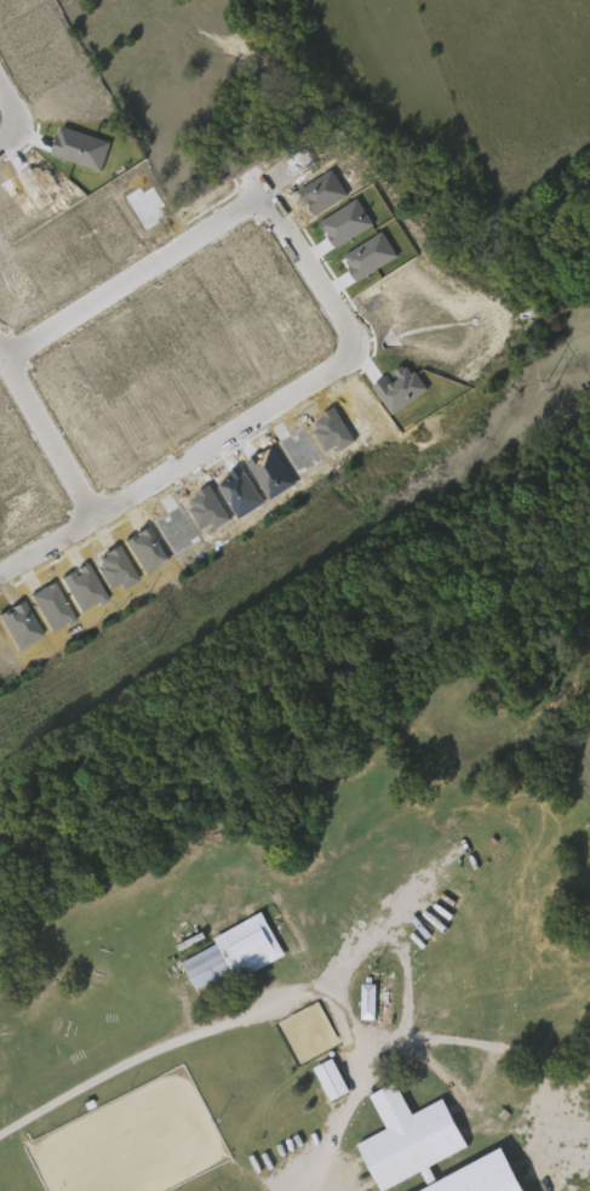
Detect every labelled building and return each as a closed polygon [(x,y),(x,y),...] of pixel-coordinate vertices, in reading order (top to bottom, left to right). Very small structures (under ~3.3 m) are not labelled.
[(53,159),(104,170),(110,139),(59,129),(53,159)] [(342,253),(355,280),(398,260),(386,233),(342,253)] [(427,391),(407,363),(394,372),(398,378),(390,384),(385,377),(372,386),(393,415),(427,391)] [(211,934),(262,911),(282,954),(196,993),(181,959),(216,944),(211,934)] [(362,984),(373,984),(373,1016),(362,1016),(362,984)] [(348,1092),(328,1100),(313,1065),(332,1056),(348,1092)] [(465,1147),(423,1166),(425,1168),(378,1190),(356,1141),(384,1128),(368,1092),(395,1081),(408,1112),(442,1098),(465,1147)] [(499,1147),(520,1190),(409,1190),(499,1147)]
